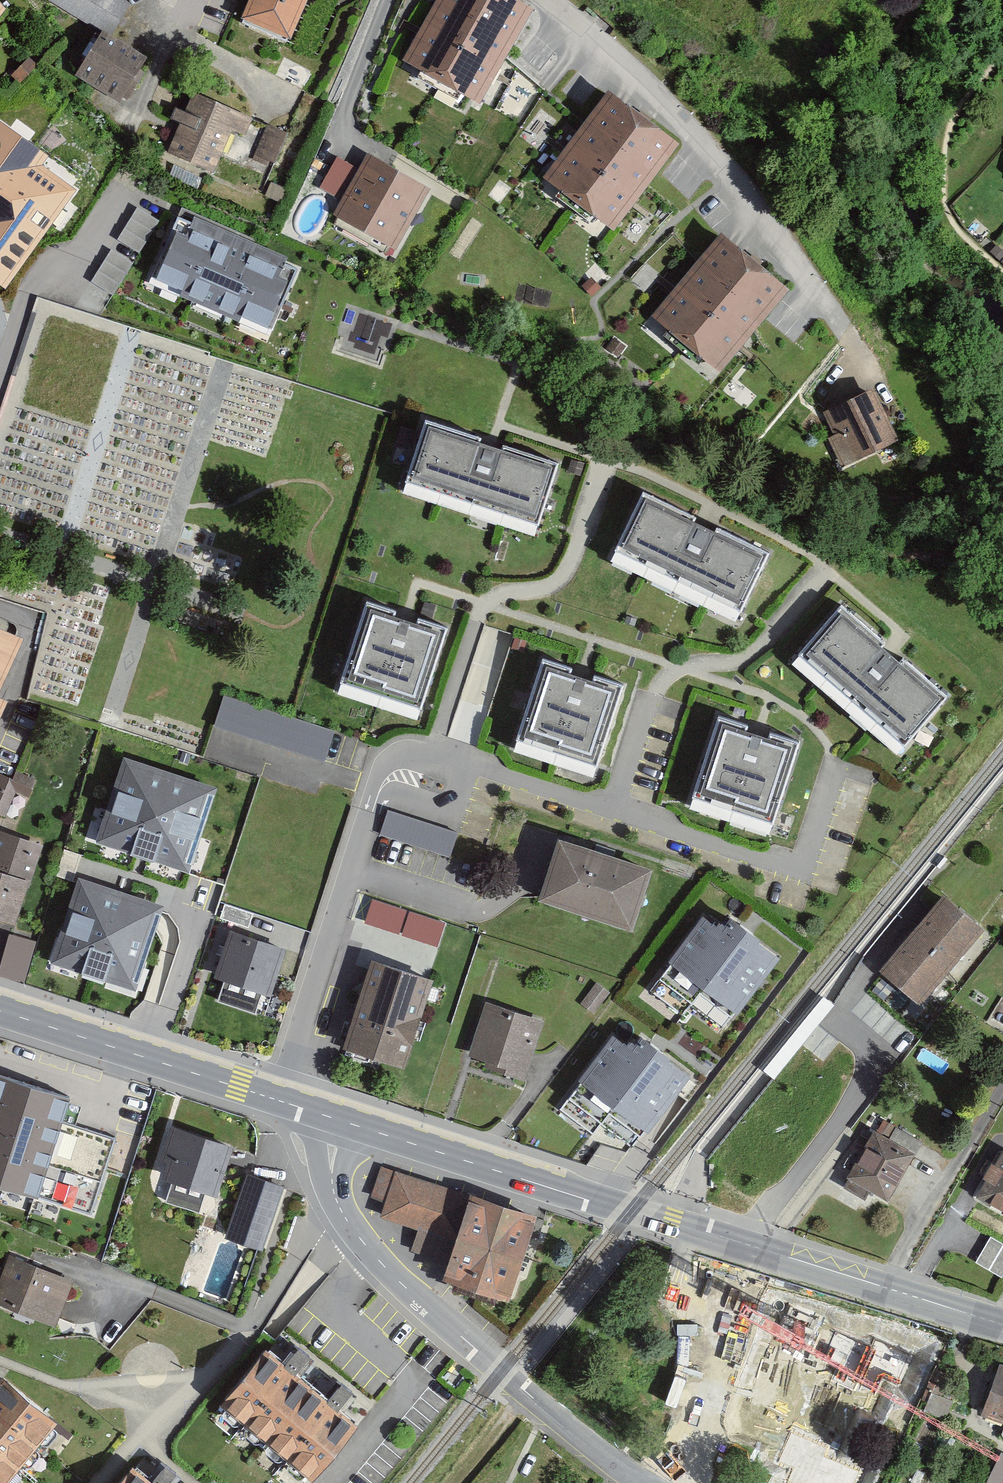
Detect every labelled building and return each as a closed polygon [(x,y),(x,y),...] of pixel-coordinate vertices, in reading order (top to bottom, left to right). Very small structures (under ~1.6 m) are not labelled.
[(122,0),(50,0),(49,1),(102,33),(108,36),(127,3),(122,0)] [(242,23),(287,42),(305,0),(252,0),(243,19),(242,23)] [(406,60),(478,99),(503,55),(529,7),(517,0),(439,0),(406,60)] [(108,36),(102,33),(76,75),(120,101),(146,59),(108,36)] [(21,84),(39,66),(29,57),(12,75),(21,84)] [(585,125),(546,178),(614,229),(647,184),(678,143),(649,122),(643,117),(609,92),(607,96),(587,122),(585,125)] [(182,124),(170,153),(213,171),(232,128),(244,133),(250,119),(195,95),(187,113),(176,108),(171,119),(182,124)] [(6,289),(51,225),(77,190),(42,165),(49,156),(0,121),(0,285),(6,289)] [(277,159),(286,129),(267,123),(258,153),(277,159)] [(341,200),(333,215),(396,249),(430,186),(391,165),(367,152),(358,167),(338,156),(320,188),(341,200)] [(158,221),(137,208),(117,240),(138,253),(158,221)] [(297,268),(178,216),(149,283),(179,296),(192,301),(232,319),(237,321),(268,335),(297,268)] [(673,295),(655,318),(717,371),(786,290),(754,262),(723,237),(722,238),(700,264),(679,289),(676,293),(673,295)] [(996,245),(990,252),(1000,261),(1002,258),(1002,251),(996,245)] [(132,263),(110,250),(90,282),(112,295),(132,263)] [(582,286),(592,296),(601,287),(592,277),(587,282),(582,286)] [(626,346),(613,337),(605,349),(618,357),(626,346)] [(830,437),(843,465),(896,439),(873,389),(824,413),(834,435),(830,437)] [(427,420),(402,493),(436,505),(470,516),(501,527),(533,538),(535,532),(543,510),(559,462),(507,445),(503,443),(501,450),(490,446),(480,443),(481,438),(427,420)] [(584,464),(572,460),(568,472),(581,476),(584,464)] [(643,492),(611,560),(643,576),(704,606),(735,622),(769,554),(717,528),(714,532),(704,528),(694,523),(697,518),(643,492)] [(396,612),(368,603),(338,694),(377,706),(418,720),(420,716),(449,628),(417,617),(415,624),(405,621),(394,617),(396,612)] [(436,607),(425,604),(421,616),(432,620),(436,607)] [(842,607),(794,662),(820,684),(873,729),(901,753),(948,698),(891,649),(842,607)] [(637,619),(626,616),(624,623),(634,626),(637,619)] [(14,644),(12,643),(4,640),(0,638),(0,675),(14,644)] [(515,638),(514,638),(511,648),(524,652),(527,642),(515,638)] [(543,659),(512,753),(552,766),(594,779),(624,685),(594,675),(592,682),(581,679),(570,675),(572,669),(543,659)] [(292,717),(224,695),(214,726),(325,761),(334,730),(292,717)] [(719,717),(690,809),(730,822),(769,834),(799,742),(770,732),(768,739),(758,736),(746,732),(748,726),(719,717)] [(188,764),(192,754),(183,751),(179,761),(188,764)] [(109,811),(100,840),(144,855),(186,869),(197,836),(213,790),(169,776),(126,762),(109,811)] [(0,774),(0,816),(4,817),(15,792),(28,797),(35,780),(16,772),(13,779),(0,774)] [(430,827),(388,813),(380,836),(450,859),(458,836),(430,827)] [(17,921),(40,849),(0,835),(0,915),(17,921)] [(604,856),(559,842),(541,897),(539,901),(631,931),(651,872),(614,860),(604,856)] [(123,896),(78,881),(77,884),(62,931),(51,963),(79,972),(83,973),(92,976),(105,980),(107,981),(135,990),(144,961),(154,931),(158,921),(160,912),(162,909),(123,896)] [(979,929),(939,898),(928,912),(881,972),(920,1003),(979,929)] [(406,911),(373,900),(366,923),(398,934),(406,911)] [(252,913),(224,904),(220,918),(248,927),(252,913)] [(445,924),(410,912),(402,935),(437,947),(445,924)] [(746,930),(731,919),(725,927),(720,923),(716,928),(706,920),(649,991),(682,1017),(691,1006),(723,1031),(758,987),(765,979),(781,957),(746,930)] [(286,951),(231,933),(216,980),(225,982),(218,1002),(256,1014),(262,994),(271,997),(286,951)] [(10,934),(1,963),(0,967),(0,976),(24,983),(36,942),(10,934)] [(384,968),(371,964),(342,1050),(381,1063),(402,1070),(412,1040),(418,1021),(425,1002),(431,983),(417,979),(404,974),(400,973),(384,968)] [(609,993),(595,983),(579,1004),(593,1014),(609,993)] [(542,1020),(487,1002),(478,1031),(470,1057),(486,1062),(484,1068),(514,1077),(524,1080),(528,1066),(532,1052),(542,1020)] [(629,1147),(632,1148),(675,1093),(687,1078),(653,1053),(639,1042),(635,1047),(629,1043),(627,1045),(616,1037),(559,1110),(591,1134),(593,1136),(601,1125),(629,1147)] [(0,1075),(0,1184),(3,1184),(35,1195),(89,1213),(113,1140),(75,1128),(61,1123),(68,1102),(69,1098),(0,1075)] [(231,1146),(174,1128),(163,1160),(172,1163),(167,1179),(174,1181),(167,1202),(198,1213),(205,1192),(215,1195),(231,1146)] [(896,1128),(888,1141),(914,1156),(921,1143),(896,1128)] [(888,1200),(914,1156),(888,1141),(874,1132),(847,1178),(850,1180),(845,1187),(864,1198),(869,1189),(888,1200)] [(1002,1212),(1002,1153),(996,1166),(992,1164),(984,1179),(987,1181),(977,1198),(980,1199),(1002,1212)] [(384,1213),(458,1237),(471,1197),(398,1172),(384,1213)] [(281,1186),(248,1176),(228,1237),(238,1241),(250,1244),(254,1246),(258,1247),(261,1248),(281,1186)] [(508,1209),(471,1197),(458,1237),(443,1280),(507,1301),(522,1256),(534,1218),(508,1209)] [(991,1236),(983,1249),(975,1262),(1002,1278),(1002,1277),(1002,1243),(991,1236)] [(8,1252),(3,1268),(0,1275),(0,1306),(54,1325),(60,1308),(72,1275),(8,1252)] [(740,1310),(705,1294),(691,1325),(707,1332),(702,1343),(722,1352),(724,1345),(740,1310)] [(784,1318),(744,1301),(740,1310),(724,1345),(746,1355),(752,1341),(770,1349),(784,1318)] [(870,1346),(835,1330),(821,1361),(837,1368),(831,1379),(852,1388),(854,1382),(870,1346)] [(914,1355),(874,1337),(870,1346),(854,1382),(875,1391),(882,1377),(900,1386),(914,1355)] [(269,1355),(264,1350),(219,1406),(312,1481),(357,1426),(269,1355)] [(999,1367),(982,1413),(1002,1420),(1002,1368),(999,1367)] [(59,1424),(5,1379),(0,1384),(0,1482),(9,1482),(20,1470),(40,1447),(59,1424)] [(937,1384),(930,1381),(921,1400),(928,1403),(933,1392),(937,1384)] [(734,1410),(685,1387),(664,1433),(713,1456),(734,1410)] [(938,1395),(933,1392),(928,1403),(925,1411),(945,1420),(948,1414),(949,1410),(953,1401),(938,1395)] [(777,1464),(791,1470),(787,1481),(792,1482),(810,1482),(823,1455),(827,1446),(792,1430),(777,1464)] [(1000,1453),(998,1459),(987,1482),(1002,1482),(1002,1454),(1000,1453)] [(863,1472),(823,1455),(810,1482),(858,1482),(863,1472)] [(135,1466),(121,1482),(155,1482),(135,1466)]
